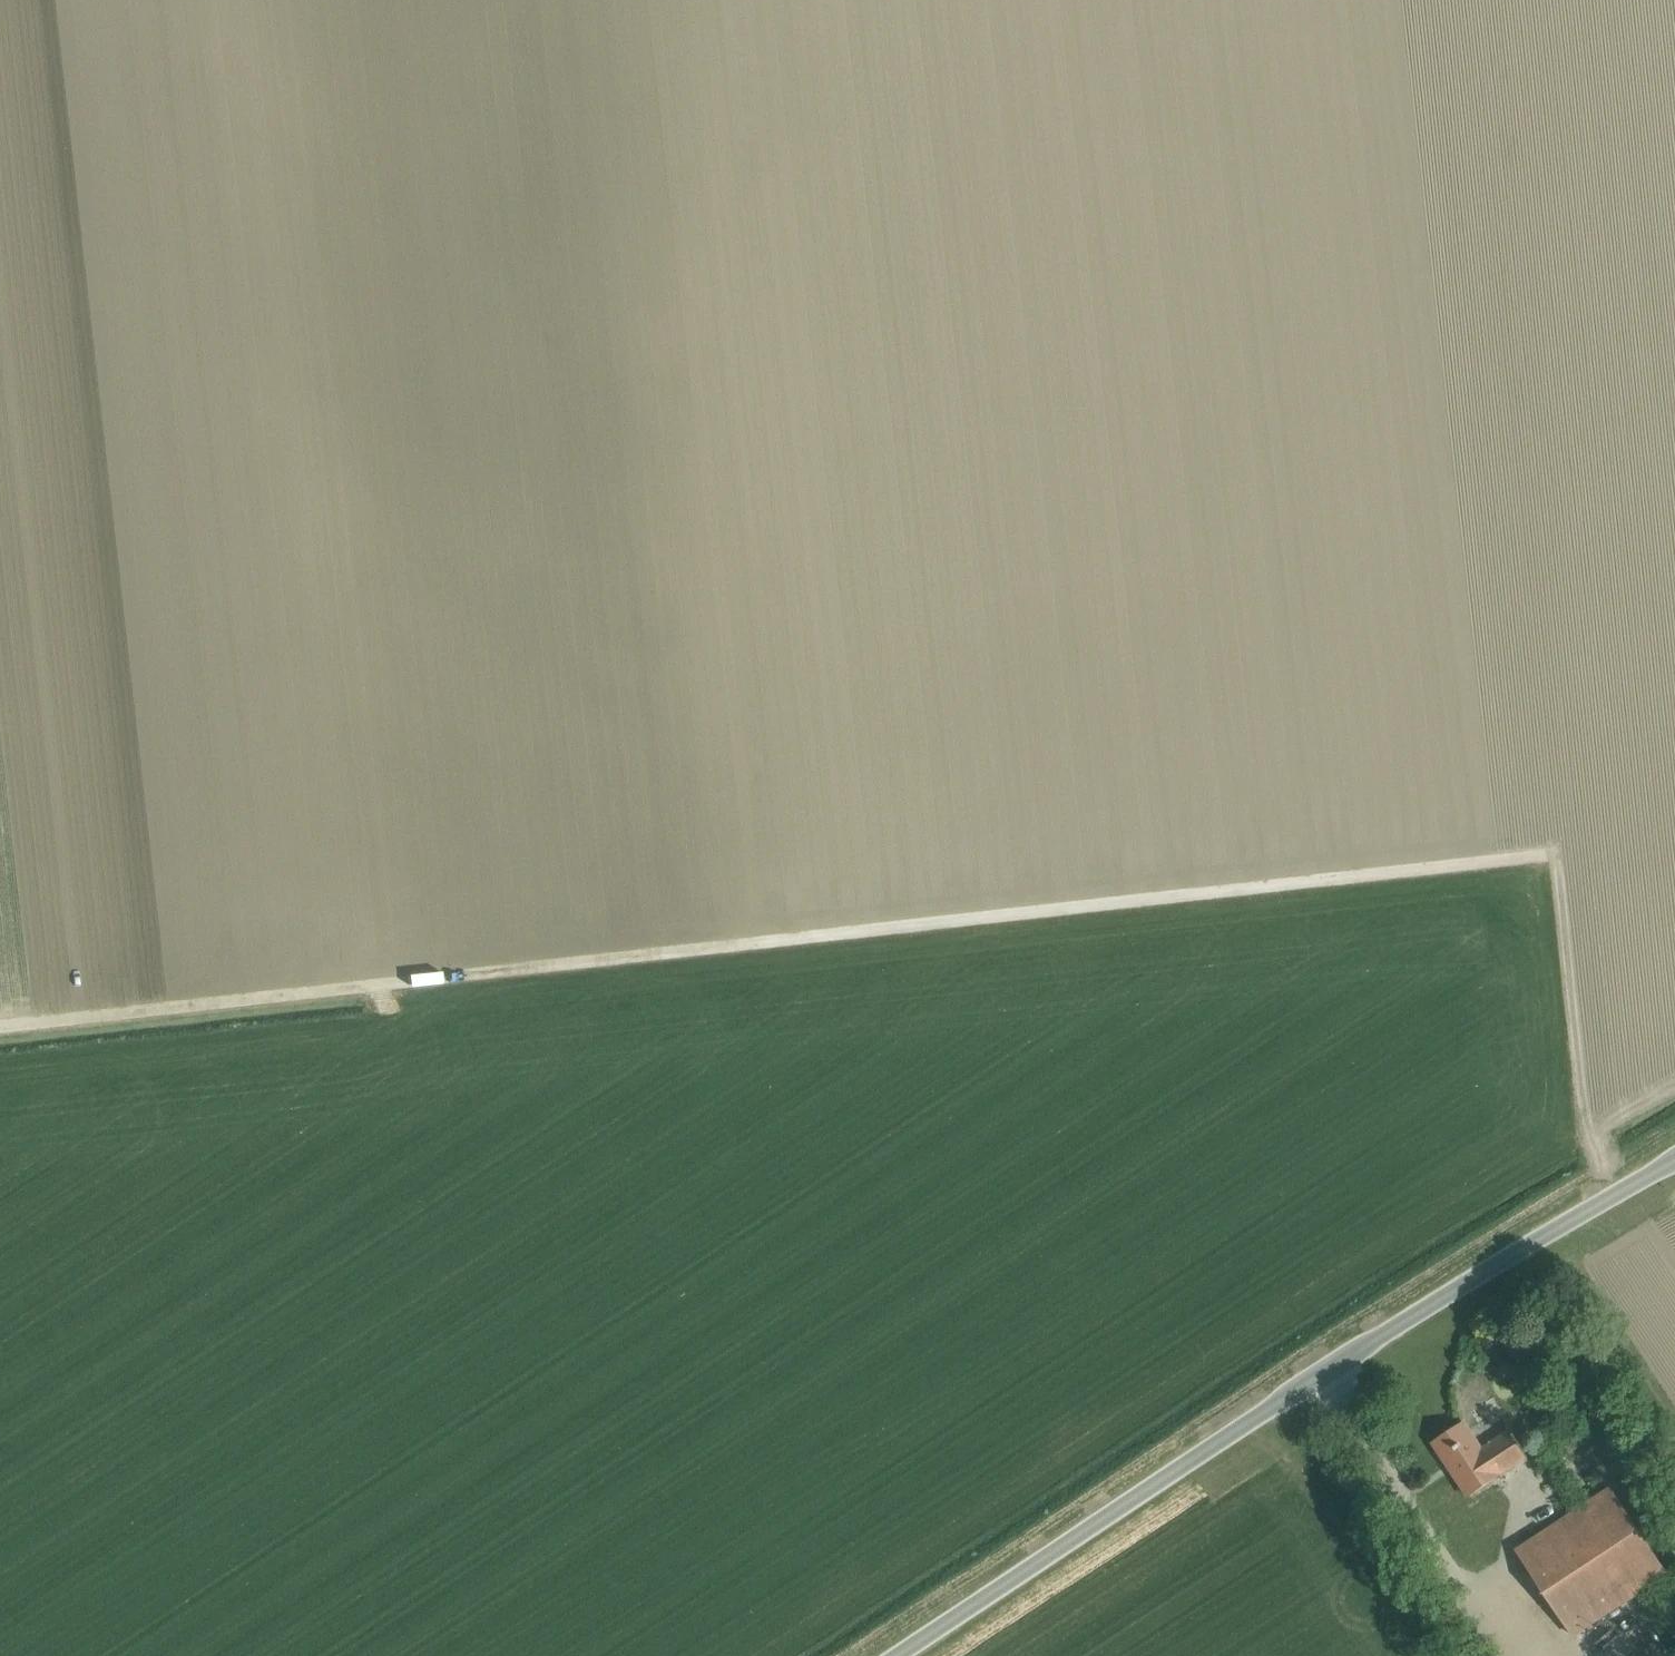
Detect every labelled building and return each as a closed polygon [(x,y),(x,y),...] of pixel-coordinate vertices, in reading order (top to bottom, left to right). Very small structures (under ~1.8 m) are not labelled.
[(1467,1497),(1524,1458),(1507,1432),(1480,1449),(1462,1422),(1432,1443),(1467,1497)] [(1515,1550),(1552,1606),(1572,1636),(1665,1575),(1608,1489),(1515,1550)]
